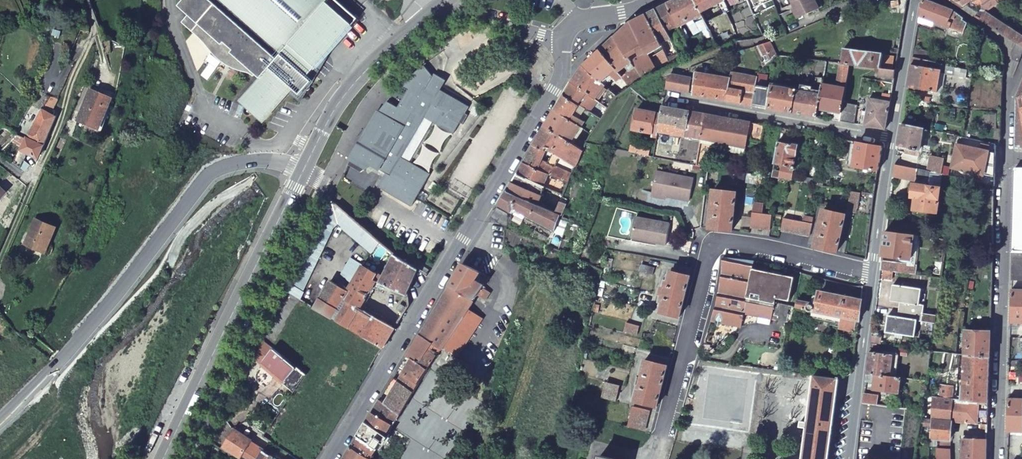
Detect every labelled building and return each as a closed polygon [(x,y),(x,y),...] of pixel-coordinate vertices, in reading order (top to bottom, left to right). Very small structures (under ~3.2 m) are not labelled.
[(181,21),(191,29),(196,34),(210,50),(219,58),(226,64),(235,69),(251,74),(254,76),(256,73),(261,78),(242,99),(264,119),(289,91),(287,90),(290,86),(300,94),(313,80),(313,78),(313,75),(311,72),(328,54),(327,53),(358,19),(337,0),(182,0),(178,5),(188,13),(181,21)] [(693,60),(701,58),(718,50),(700,12),(695,0),(673,0),(667,3),(682,36),(693,60)] [(700,12),(719,3),(720,7),(726,4),(724,0),(695,0),(700,12)] [(773,2),(772,0),(749,0),(749,1),(753,11),(773,2)] [(788,0),(791,5),(793,9),(796,8),(811,1),(810,0),(788,0)] [(817,7),(814,0),(810,0),(811,1),(796,8),(793,9),(791,5),(789,5),(795,20),(800,18),(801,17),(818,9),(817,7)] [(951,9),(923,0),(920,17),(964,33),(968,21),(951,9)] [(1017,43),(1021,46),(1021,33),(1020,35),(984,12),(997,3),(996,1),(997,0),(950,0),(1017,43)] [(656,9),(667,31),(675,27),(678,38),(682,36),(667,3),(656,9)] [(656,9),(645,14),(660,44),(670,39),(667,31),(656,9)] [(631,21),(615,37),(642,81),(661,72),(652,55),(648,57),(647,54),(661,47),(660,44),(645,14),(631,21)] [(642,81),(615,37),(600,50),(614,68),(619,73),(628,65),(631,69),(623,78),(630,87),(642,81)] [(771,42),(755,48),(764,68),(777,56),(771,42)] [(1017,43),(1013,51),(1021,55),(1021,54),(1021,46),(1017,43)] [(725,56),(736,53),(732,44),(721,48),(725,56)] [(672,68),(668,59),(663,49),(655,53),(664,71),(672,68)] [(879,76),(894,78),(895,69),(893,68),(894,59),(882,58),(883,54),(843,49),(842,64),(849,65),(880,69),(879,76)] [(610,90),(617,97),(630,87),(623,78),(620,75),(614,80),(609,74),(614,68),(600,50),(584,65),(605,86),(610,90)] [(1021,55),(1013,51),(1013,59),(1019,61),(1021,55)] [(683,64),(678,54),(668,59),(672,68),(683,64)] [(928,61),(913,58),(908,88),(924,90),(928,61)] [(956,68),(928,61),(924,90),(938,92),(941,74),(954,76),(956,68)] [(832,119),(840,121),(843,102),(849,65),(842,64),(838,87),(823,84),(821,94),(818,108),(833,110),(832,119)] [(380,188),(411,206),(416,199),(430,174),(410,162),(401,157),(425,117),(433,122),(453,133),(460,123),(463,124),(468,115),(465,113),(469,106),(440,90),(438,89),(438,90),(429,84),(433,76),(432,75),(424,65),(416,71),(401,86),(408,90),(398,107),(387,101),(363,135),(354,153),(348,165),(360,172),(371,165),(386,174),(378,187),(380,188)] [(572,82),(608,109),(617,97),(610,90),(607,94),(605,93),(606,90),(603,88),(605,86),(584,65),(572,82)] [(433,76),(429,84),(438,90),(438,89),(440,90),(446,80),(434,73),(432,75),(433,76)] [(758,77),(732,73),(731,80),(728,100),(740,102),(753,105),(758,77)] [(669,75),(666,88),(689,92),(691,78),(672,74),(669,75)] [(728,100),(731,80),(697,74),(694,94),(728,100)] [(758,74),(758,77),(753,105),(793,112),(797,91),(771,86),(771,89),(765,89),(767,76),(758,74)] [(592,114),(601,120),(608,109),(572,82),(564,94),(578,104),(592,114)] [(90,89),(77,120),(99,129),(112,98),(90,89)] [(821,94),(797,91),(793,112),(794,112),(817,117),(818,108),(821,94)] [(578,104),(564,94),(555,110),(572,122),(578,114),(573,111),(578,104)] [(885,129),(890,102),(869,98),(864,125),(885,129)] [(854,123),(857,105),(843,102),(840,121),(854,123)] [(706,114),(663,106),(662,114),(659,130),(702,137),(706,114)] [(651,136),(658,137),(659,130),(662,114),(637,109),(633,129),(652,132),(651,136)] [(43,146),(56,117),(41,110),(27,138),(43,146)] [(558,180),(567,185),(571,176),(542,161),(547,148),(554,152),(550,161),(573,172),(586,145),(574,138),(580,127),(572,122),(555,110),(524,163),(551,177),(558,180)] [(587,132),(591,135),(601,120),(592,114),(582,129),(587,132)] [(764,125),(706,114),(702,137),(698,164),(708,166),(710,155),(706,155),(707,150),(709,150),(712,140),(746,148),(749,131),(752,132),(750,140),(761,142),(764,125)] [(425,117),(401,157),(410,162),(433,122),(425,117)] [(924,129),(902,124),(898,146),(920,150),(924,129)] [(43,146),(27,138),(21,150),(38,158),(43,146)] [(798,145),(778,142),(775,164),(792,166),(792,168),(793,169),(794,170),(795,170),(796,168),(796,167),(795,166),(798,145)] [(882,146),(858,142),(854,164),(852,163),(851,166),(878,171),(882,146)] [(631,144),(630,151),(649,154),(650,148),(631,144)] [(980,149),(958,144),(953,167),(975,172),(974,178),(994,182),(995,147),(981,144),(980,149)] [(944,159),(931,156),(928,171),(941,174),(944,159)] [(549,180),(551,177),(524,163),(517,175),(542,187),(546,179),(549,180)] [(905,167),(895,165),(893,176),(917,181),(916,185),(913,185),(912,197),(916,197),(914,210),(935,213),(940,188),(939,188),(941,174),(908,167),(905,167)] [(1014,168),(1012,251),(1021,251),(1021,168),(1014,168)] [(653,192),(666,194),(690,199),(694,176),(657,170),(653,192)] [(773,177),(786,179),(787,172),(774,170),(773,177)] [(730,171),(727,184),(736,185),(737,172),(730,171)] [(744,186),(747,173),(741,171),(738,185),(744,186)] [(517,175),(507,191),(537,205),(545,188),(542,187),(517,175)] [(549,190),(562,197),(567,185),(558,180),(554,187),(549,185),(547,189),(549,190)] [(870,184),(868,193),(875,195),(876,185),(870,184)] [(550,194),(544,208),(555,213),(562,197),(549,190),(548,193),(550,194)] [(714,190),(709,228),(732,231),(736,192),(714,190)] [(857,212),(861,192),(851,190),(847,210),(857,212)] [(499,204),(513,212),(515,213),(517,209),(555,230),(560,215),(567,200),(562,197),(555,213),(544,208),(537,205),(507,191),(499,204)] [(763,205),(753,204),(752,212),(762,213),(763,205)] [(329,215),(290,293),(300,299),(303,292),(302,292),(332,230),(339,224),(372,252),(380,241),(338,206),(329,215)] [(497,209),(491,219),(505,226),(507,226),(508,215),(497,209)] [(815,247),(837,252),(846,215),(824,209),(815,247)] [(762,213),(752,212),(750,227),(770,230),(772,215),(762,213)] [(650,238),(649,240),(666,244),(670,223),(636,216),(633,234),(650,238)] [(812,223),(783,218),(781,230),(810,235),(812,223)] [(35,219),(26,243),(45,252),(55,227),(35,219)] [(916,236),(885,232),(882,257),(910,261),(912,239),(915,239),(916,236)] [(649,244),(649,240),(650,238),(633,234),(631,240),(649,244)] [(417,270),(395,255),(383,276),(363,265),(352,259),(342,275),(352,284),(349,290),(331,280),(314,308),(382,348),(395,327),(361,308),(376,282),(381,284),(378,290),(385,293),(387,292),(389,287),(406,295),(417,270)] [(744,313),(753,269),(754,261),(723,257),(722,271),(719,292),(716,306),(712,320),(741,326),(744,313)] [(893,263),(882,261),(881,270),(916,274),(917,267),(895,264),(893,263)] [(651,282),(655,267),(642,264),(638,278),(651,282)] [(478,272),(463,265),(450,285),(473,301),(481,288),(471,282),(478,272)] [(794,277),(753,269),(744,313),(759,316),(758,322),(770,324),(771,318),(786,321),(789,305),(775,302),(776,298),(790,301),(794,277)] [(660,312),(680,317),(690,276),(670,271),(668,281),(666,280),(664,287),(663,287),(661,294),(662,295),(660,301),(663,302),(660,312)] [(432,343),(441,349),(442,347),(467,309),(473,301),(450,285),(420,335),(432,343)] [(926,290),(893,285),(891,301),(901,302),(900,309),(923,313),(926,290)] [(1011,289),(1010,323),(1021,323),(1021,289),(1011,289)] [(796,308),(858,320),(861,299),(821,291),(818,306),(812,305),(813,303),(798,300),(796,308)] [(397,309),(404,313),(407,308),(400,304),(397,309)] [(467,309),(442,347),(456,356),(482,319),(467,309)] [(923,313),(900,309),(899,317),(888,316),(886,332),(914,335),(917,321),(922,321),(923,313)] [(990,331),(965,331),(964,354),(989,356),(990,331)] [(427,370),(437,355),(429,351),(431,350),(429,348),(432,343),(420,335),(407,356),(427,370)] [(263,339),(255,358),(261,364),(274,348),(266,342),(263,339)] [(429,351),(437,355),(441,349),(432,343),(429,348),(431,350),(429,351)] [(261,364),(293,391),(304,373),(282,356),(274,348),(261,364)] [(892,354),(869,351),(866,373),(889,376),(892,354)] [(952,353),(943,352),(942,363),(951,364),(952,353)] [(988,402),(989,356),(964,354),(963,399),(988,402)] [(403,374),(419,383),(427,370),(407,356),(405,359),(410,363),(403,374)] [(657,406),(667,365),(645,359),(641,376),(639,376),(638,384),(639,384),(635,401),(657,406)] [(814,375),(784,371),(783,377),(813,381),(814,375)] [(889,376),(866,373),(866,381),(872,381),(872,380),(875,380),(874,389),(899,392),(901,377),(889,376)] [(398,382),(413,392),(419,383),(403,374),(398,382)] [(838,378),(814,375),(813,381),(803,458),(827,458),(838,378)] [(385,404),(400,414),(413,392),(398,382),(393,378),(392,381),(397,384),(385,404)] [(606,382),(605,388),(619,392),(621,385),(606,382)] [(954,386),(941,384),(940,397),(953,398),(954,386)] [(619,392),(605,388),(602,397),(617,401),(619,392)] [(878,396),(864,394),(862,403),(877,404),(878,396)] [(940,397),(934,396),(932,419),(951,421),(951,422),(987,424),(988,402),(963,399),(953,398),(940,397)] [(1007,398),(1007,432),(1021,432),(1021,398),(1007,398)] [(373,412),(393,424),(400,414),(385,404),(380,400),(373,412)] [(633,406),(628,426),(645,430),(650,410),(633,406)] [(367,421),(386,435),(393,424),(373,412),(367,421)] [(950,439),(951,422),(951,421),(932,419),(925,419),(924,426),(932,426),(931,437),(950,439)] [(359,435),(378,448),(386,435),(367,421),(359,435)] [(233,430),(224,446),(240,456),(241,454),(249,458),(259,458),(263,451),(264,450),(233,430)] [(370,458),(371,458),(378,448),(359,435),(352,447),(370,458)] [(963,438),(962,458),(986,458),(987,439),(963,438)] [(937,441),(935,458),(949,458),(948,441),(937,441)] [(352,447),(344,458),(370,458),(352,447)]
